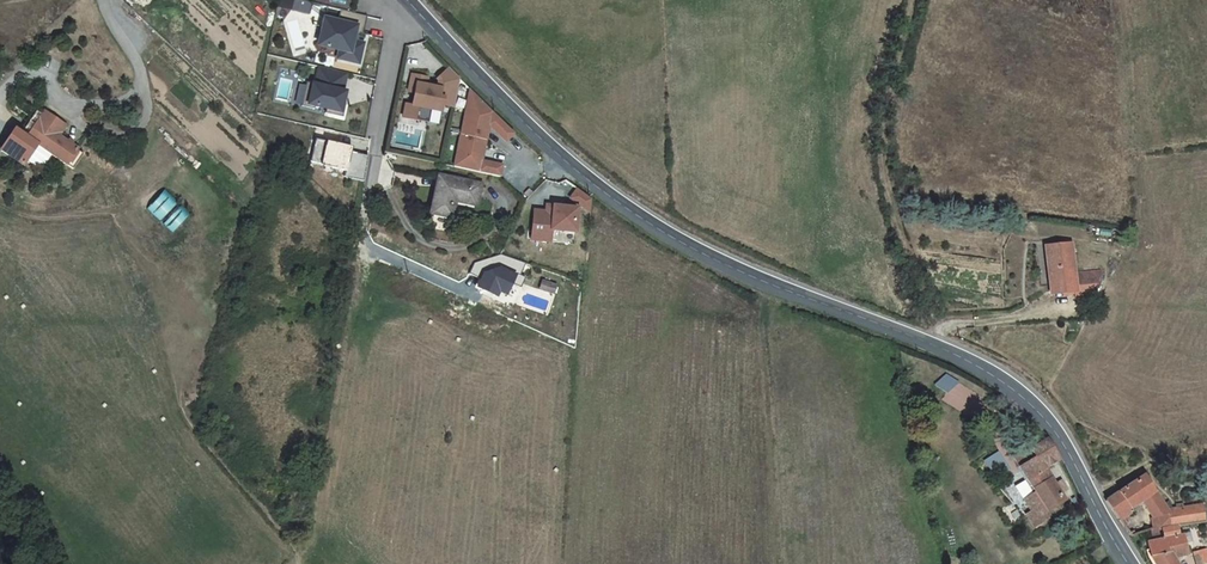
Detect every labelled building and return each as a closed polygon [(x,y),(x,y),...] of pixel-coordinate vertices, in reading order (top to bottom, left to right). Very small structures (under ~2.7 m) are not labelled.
[(296,9),(298,0),(291,0),(289,8),(296,9)] [(296,9),(307,11),(309,2),(301,0),(298,0),(296,9)] [(363,32),(367,15),(340,9),(338,20),(324,17),(318,44),(339,49),(337,57),(359,62),(363,42),(358,41),(353,40),(355,31),(360,32),(363,32)] [(455,74),(444,63),(432,76),(433,77),(433,84),(422,83),(423,75),(407,72),(404,90),(410,91),(408,103),(402,102),(400,116),(417,118),(419,105),(428,107),(437,108),(439,101),(450,103),(455,74)] [(342,91),(346,73),(319,66),(314,84),(306,81),(299,105),(312,108),(313,106),(324,109),(323,113),(340,118),(343,105),(341,104),(335,102),(338,90),(342,91)] [(503,139),(512,131),(489,111),(479,102),(466,89),(460,132),(485,137),(488,122),(503,139)] [(335,102),(341,104),(344,92),(342,91),(338,90),(335,102)] [(419,105),(417,118),(426,120),(428,107),(419,105)] [(27,135),(45,113),(40,108),(22,130),(27,135)] [(48,110),(45,113),(27,135),(22,130),(16,125),(0,145),(20,162),(27,154),(37,143),(51,154),(64,165),(77,150),(57,134),(65,125),(48,110)] [(485,137),(460,132),(455,163),(502,172),(503,160),(483,157),(485,137)] [(363,181),(368,156),(351,151),(344,150),(345,145),(316,137),(310,160),(345,170),(344,175),(363,181)] [(37,143),(27,154),(41,165),(51,154),(37,143)] [(429,215),(448,218),(451,200),(474,205),(479,184),(436,176),(429,215)] [(588,209),(589,197),(575,187),(568,196),(588,209)] [(167,190),(150,207),(174,231),(191,214),(167,190)] [(573,227),(574,203),(550,202),(550,209),(543,209),(532,208),(530,237),(549,238),(550,227),(573,227)] [(1061,238),(1036,241),(1041,289),(1066,286),(1067,290),(1080,289),(1091,268),(1090,265),(1064,268),(1061,238)] [(555,291),(557,284),(544,280),(542,287),(555,291)] [(1042,455),(1054,447),(1043,429),(1035,433),(1031,428),(1009,442),(1016,454),(1014,457),(1030,486),(1023,490),(1029,499),(1024,503),(1030,517),(1044,509),(1041,503),(1061,491),(1050,469),(1042,455)] [(1143,468),(1124,477),(1102,488),(1114,507),(1139,495),(1155,487),(1143,468)] [(1165,503),(1155,487),(1139,495),(1146,509),(1166,505),(1165,503)] [(1166,505),(1146,509),(1146,524),(1155,523),(1169,520),(1191,517),(1202,515),(1196,498),(1165,503),(1166,505)] [(1169,520),(1155,523),(1158,530),(1140,534),(1149,555),(1154,563),(1175,563),(1166,546),(1179,543),(1175,529),(1172,530),(1169,520)] [(1198,540),(1186,544),(1194,563),(1206,563),(1198,540)]
